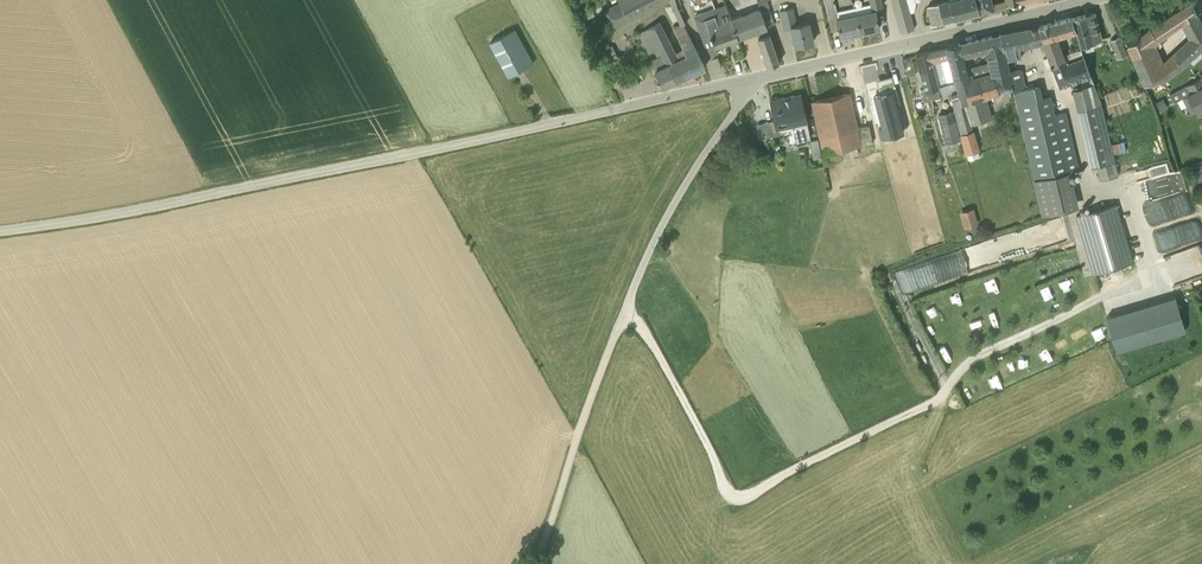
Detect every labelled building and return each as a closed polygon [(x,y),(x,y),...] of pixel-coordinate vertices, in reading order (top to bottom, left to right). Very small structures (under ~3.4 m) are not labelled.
[(675,0),(618,0),(619,2),(603,10),(613,30),(669,2),(681,26),(686,23),(675,0)] [(760,8),(767,26),(775,24),(768,6),(769,6),(767,0),(757,0),(760,8)] [(831,31),(839,29),(841,36),(859,32),(854,11),(853,8),(836,12),(834,0),(824,0),(831,31)] [(859,32),(880,27),(875,7),(882,6),(881,0),(869,0),(870,4),(853,8),(854,11),(859,32)] [(901,32),(913,29),(905,0),(892,0),(891,0),(901,32)] [(980,11),(976,0),(941,0),(938,1),(938,2),(937,2),(943,20),(943,21),(980,11)] [(980,11),(994,8),(992,1),(992,0),(977,0),(980,11)] [(927,5),(929,12),(932,23),(943,20),(937,2),(927,5)] [(1148,26),(1126,43),(1143,83),(1149,92),(1164,86),(1161,80),(1181,67),(1199,49),(1201,52),(1201,23),(1201,22),(1190,2),(1180,8),(1149,27),(1148,26)] [(725,4),(717,7),(701,13),(694,15),(707,48),(708,48),(710,53),(717,50),(715,45),(738,37),(732,18),(725,4)] [(760,8),(732,18),(738,37),(756,30),(767,26),(760,8)] [(795,45),(813,41),(809,22),(796,25),(792,8),(780,11),(784,29),(791,27),(795,45)] [(1117,14),(1122,23),(1127,21),(1121,11),(1117,14)] [(1085,13),(1072,17),(1070,17),(1075,32),(1079,46),(1101,40),(1094,12),(1086,15),(1085,13)] [(1070,17),(1039,26),(1043,38),(1039,40),(1039,42),(1042,48),(1045,47),(1052,67),(1066,62),(1057,37),(1075,32),(1070,17)] [(655,50),(658,58),(649,62),(663,87),(705,66),(684,25),(675,29),(687,53),(678,57),(660,21),(649,26),(638,32),(649,53),(655,50)] [(769,34),(767,26),(756,30),(758,38),(767,35),(769,34)] [(1043,38),(1039,26),(1025,29),(1005,32),(1013,61),(1021,59),(1018,47),(1029,45),(1033,44),(1039,42),(1039,40),(1043,38)] [(490,42),(509,76),(533,62),(515,29),(490,42)] [(995,94),(1012,90),(1009,72),(1007,62),(1013,61),(1005,32),(964,42),(967,55),(985,52),(986,56),(987,56),(990,73),(971,77),(971,73),(955,78),(956,81),(959,89),(959,93),(948,96),(950,101),(951,100),(966,154),(971,153),(974,159),(980,157),(979,150),(980,150),(972,130),(970,124),(992,119),(985,99),(988,98),(988,96),(995,94)] [(612,44),(609,46),(604,34),(593,40),(598,51),(599,50),(604,61),(617,55),(612,44)] [(776,52),(770,35),(759,39),(768,65),(779,62),(776,52)] [(1129,54),(1121,35),(1111,40),(1115,50),(1112,52),(1116,59),(1129,54)] [(967,55),(964,42),(959,43),(930,50),(940,86),(941,88),(943,96),(948,95),(948,96),(959,93),(959,89),(956,81),(955,78),(971,73),(970,72),(967,73),(963,56),(967,55)] [(923,101),(927,100),(929,107),(934,106),(932,99),(943,96),(941,88),(940,86),(930,50),(916,53),(925,88),(920,89),(923,101)] [(916,74),(914,68),(911,56),(902,59),(907,76),(916,74)] [(1052,67),(1059,87),(1091,76),(1084,56),(1066,62),(1052,67)] [(1035,180),(1079,170),(1066,112),(1055,114),(1050,95),(1042,97),(1039,84),(1025,88),(1023,77),(1021,69),(1009,72),(1012,90),(1015,103),(1016,103),(1035,180)] [(1188,94),(1197,115),(1201,113),(1201,81),(1200,77),(1186,84),(1186,85),(1169,94),(1174,102),(1188,94)] [(1095,83),(1073,89),(1092,167),(1096,166),(1115,161),(1095,83)] [(812,101),(826,163),(843,159),(843,158),(859,154),(857,146),(862,145),(858,127),(850,93),(812,101)] [(811,139),(805,113),(802,101),(796,103),(794,95),(771,100),(771,99),(770,99),(773,111),(774,110),(776,119),(766,122),(757,124),(760,138),(779,134),(778,130),(792,126),(796,142),(811,139)] [(1155,102),(1160,112),(1168,108),(1163,98),(1155,102)] [(945,142),(960,139),(953,111),(938,115),(945,142)] [(870,125),(858,127),(862,145),(874,142),(870,125)] [(817,138),(809,140),(811,150),(819,148),(817,138)] [(1115,161),(1096,166),(1100,180),(1118,175),(1115,161)] [(943,175),(941,168),(933,170),(935,177),(943,175)] [(1034,181),(1042,215),(1080,205),(1072,172),(1034,181)] [(1092,274),(1094,273),(1133,262),(1116,203),(1075,215),(1092,274)] [(979,224),(974,207),(959,211),(964,228),(979,224)] [(1063,297),(1075,293),(1070,276),(1058,280),(1063,297)] [(1183,329),(1173,295),(1104,315),(1114,349),(1183,329)] [(1090,323),(1094,338),(1102,336),(1098,321),(1090,323)]
